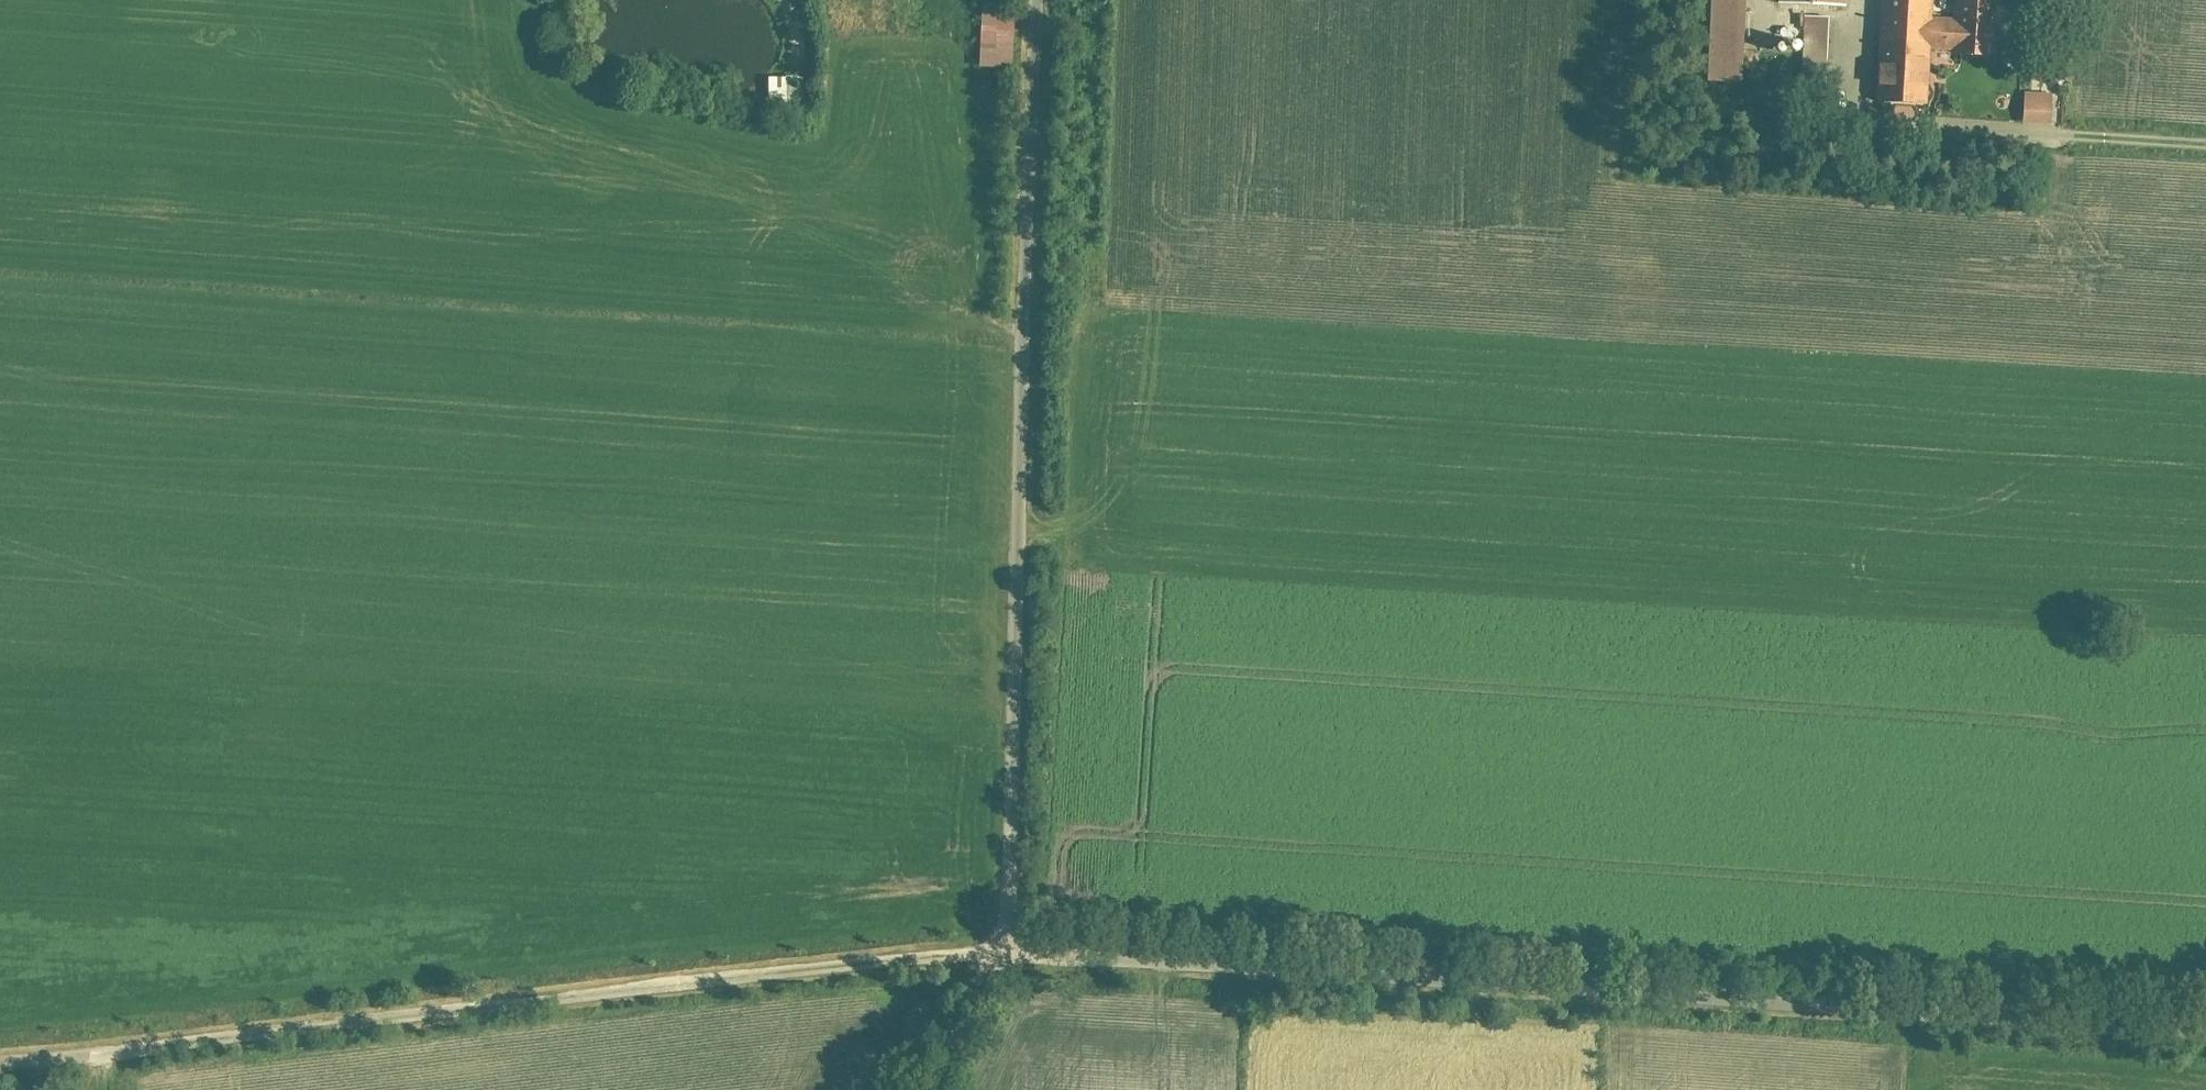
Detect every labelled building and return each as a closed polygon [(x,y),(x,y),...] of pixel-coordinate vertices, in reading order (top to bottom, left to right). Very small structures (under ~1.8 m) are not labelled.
[(1878,112),(1931,114),(1933,55),(1956,56),(1956,60),(1998,62),(2001,0),(1959,0),(1958,22),(1934,21),(1935,0),(1883,0),(1878,112)] [(1019,11),(982,10),(981,72),(1017,73),(1019,11)] [(800,80),(770,80),(771,114),(801,113),(800,80)] [(2052,133),(2053,100),(2027,99),(2026,132),(2052,133)]
